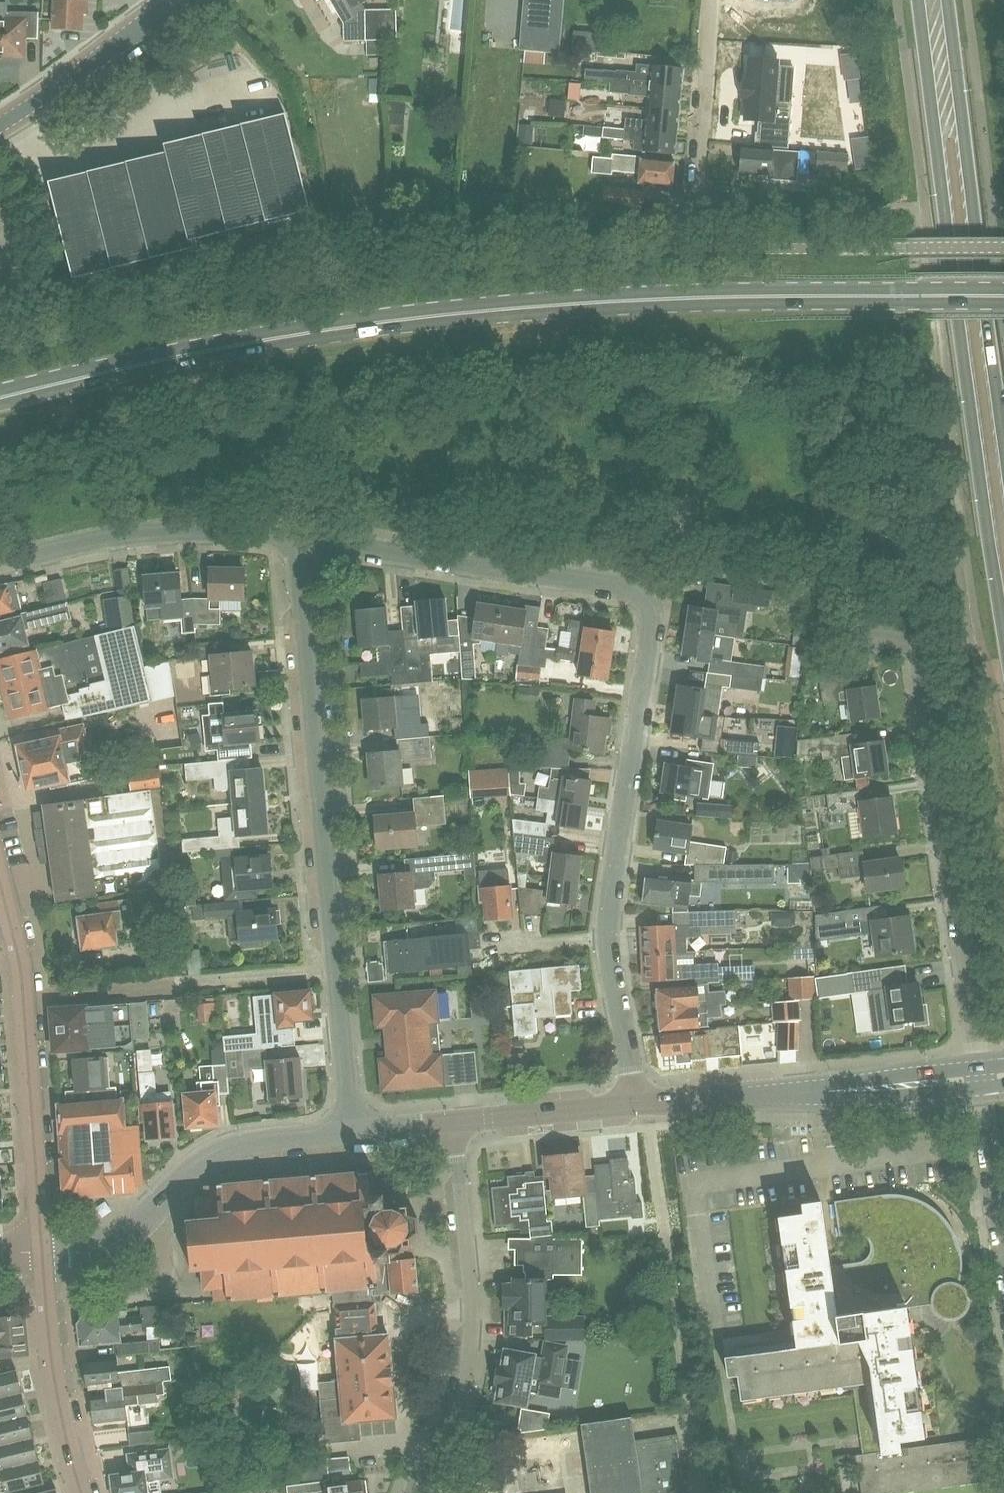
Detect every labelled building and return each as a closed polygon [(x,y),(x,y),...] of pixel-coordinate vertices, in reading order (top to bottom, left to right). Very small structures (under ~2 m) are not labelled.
[(88,0),(54,0),(53,28),(82,29),(83,14),(87,14),(88,0)] [(362,0),(331,0),(345,22),(345,41),(366,40),(368,40),(367,19),(367,8),(363,3),(362,0)] [(472,0),(457,0),(455,23),(470,24),(472,0)] [(560,53),(565,0),(522,0),(518,49),(560,53)] [(381,40),(382,40),(398,40),(398,8),(397,8),(397,18),(367,19),(368,40),(381,40)] [(0,22),(0,52),(5,52),(5,57),(20,58),(21,39),(38,39),(39,12),(6,11),(6,22),(0,22)] [(597,33),(574,31),(572,51),(595,52),(597,33)] [(382,55),(382,40),(381,40),(368,40),(366,40),(367,55),(382,55)] [(779,62),(749,60),(747,82),(745,82),(744,100),(746,100),(744,119),(758,120),(757,132),(755,132),(754,146),(789,149),(792,105),(776,104),(779,62)] [(683,67),(652,65),(637,63),(636,73),(593,69),(592,80),(611,82),(682,88),(683,67)] [(572,89),(571,74),(531,77),(532,92),(572,89)] [(680,110),(682,88),(611,82),(610,93),(650,96),(649,108),(680,110)] [(583,120),(584,101),(568,100),(567,119),(583,120)] [(390,103),(388,123),(404,125),(406,105),(390,103)] [(678,133),(680,110),(649,108),(648,120),(606,116),(605,127),(678,133)] [(169,151),(52,181),(77,277),(195,248),(193,240),(310,210),(285,114),(167,144),(169,151)] [(520,126),(518,145),(531,146),(532,127),(520,126)] [(680,144),(677,142),(678,133),(605,127),(595,126),(594,136),(604,137),(624,139),(624,140),(635,141),(634,150),(645,151),(676,154),(676,153),(680,151),(680,144)] [(796,181),(798,153),(742,148),(741,159),(739,159),(738,169),(740,169),(740,172),(769,174),(768,178),(796,181)] [(849,154),(818,151),(816,169),(847,172),(849,154)] [(675,177),(675,161),(644,158),(645,156),(614,154),(613,159),(594,158),(593,173),(613,174),(613,172),(642,174),(641,185),(674,188),(675,177)] [(645,191),(607,188),(605,206),(643,209),(645,191)] [(244,568),(210,567),(209,601),(194,601),(194,596),(191,596),(194,623),(220,623),(220,597),(243,597),(244,568)] [(177,571),(143,575),(147,618),(180,615),(182,632),(195,630),(194,623),(191,596),(180,597),(177,571)] [(67,598),(62,577),(43,582),(49,603),(67,598)] [(18,594),(15,581),(14,580),(0,583),(0,614),(21,609),(18,594)] [(772,591),(735,586),(733,602),(769,607),(772,591)] [(119,597),(102,600),(108,631),(123,627),(134,624),(130,587),(118,588),(119,597)] [(447,620),(446,597),(416,600),(419,637),(404,638),(408,683),(430,681),(427,654),(434,654),(432,637),(459,635),(458,619),(447,620)] [(24,630),(71,619),(70,612),(67,601),(5,617),(6,620),(0,622),(0,650),(28,643),(24,630)] [(498,643),(503,607),(479,603),(472,638),(459,636),(462,679),(476,679),(472,639),(498,643)] [(742,609),(731,608),(705,604),(704,608),(691,607),(687,631),(714,634),(714,635),(738,638),(742,609)] [(389,639),(386,606),(356,609),(359,647),(376,646),(378,661),(361,662),(362,676),(391,674),(392,684),(408,683),(404,638),(389,639)] [(526,629),(529,610),(503,607),(498,643),(522,646),(519,668),(533,668),(536,646),(538,631),(537,631),(526,629)] [(611,655),(614,632),(597,630),(598,625),(571,621),(569,631),(573,632),(570,649),(611,655)] [(134,624),(123,627),(108,631),(95,634),(95,635),(36,651),(36,649),(0,659),(0,675),(1,676),(4,688),(0,695),(0,697),(6,701),(5,701),(8,702),(11,715),(11,716),(11,718),(51,708),(50,706),(66,702),(70,719),(114,710),(114,708),(153,700),(144,665),(134,624)] [(538,626),(537,631),(538,631),(536,646),(547,647),(550,628),(538,626)] [(804,646),(806,630),(795,628),(793,644),(804,646)] [(242,639),(241,633),(236,629),(230,629),(231,640),(242,639)] [(712,653),(714,635),(714,634),(687,631),(684,654),(698,656),(697,661),(711,663),(711,662),(722,664),(724,654),(712,653)] [(208,653),(207,645),(197,647),(198,657),(204,657),(208,653)] [(803,662),(804,646),(788,645),(787,660),(803,662)] [(536,646),(533,668),(541,668),(545,669),(547,656),(557,657),(558,649),(547,647),(536,646)] [(611,655),(570,649),(558,647),(558,649),(557,657),(582,661),(580,675),(608,679),(611,655)] [(211,655),(215,694),(230,692),(229,687),(255,684),(252,651),(211,655)] [(765,666),(733,662),(732,674),(763,679),(765,666)] [(541,668),(533,668),(519,668),(519,678),(540,679),(541,668)] [(719,716),(723,687),(760,692),(762,680),(708,673),(705,689),(679,685),(676,710),(719,716)] [(849,698),(852,720),(881,716),(877,684),(850,688),(848,674),(820,678),(823,702),(849,698)] [(539,689),(518,687),(517,702),(538,703),(539,689)] [(354,706),(353,694),(343,695),(344,707),(354,706)] [(364,699),(367,728),(395,726),(393,710),(406,708),(405,695),(392,697),(392,696),(364,699)] [(260,740),(257,710),(224,713),(223,701),(209,702),(210,712),(204,713),(207,749),(228,747),(228,743),(260,740)] [(603,752),(607,720),(593,718),(595,703),(577,701),(573,738),(545,735),(543,751),(571,755),(571,748),(603,752)] [(699,738),(701,727),(723,730),(725,717),(719,716),(676,710),(672,734),(699,738)] [(26,785),(31,789),(50,784),(51,788),(95,778),(83,724),(48,732),(50,739),(23,745),(19,751),(26,785)] [(853,731),(821,736),(797,740),(799,755),(823,752),(824,759),(843,756),(846,778),(857,776),(889,772),(884,739),(855,743),(853,731)] [(369,753),(372,787),(402,785),(400,759),(431,757),(430,736),(397,739),(398,751),(369,753)] [(758,756),(759,742),(719,739),(702,737),(701,751),(718,753),(758,756)] [(226,759),(191,762),(185,763),(186,774),(192,773),(192,775),(214,773),(216,790),(233,788),(234,802),(265,799),(262,767),(231,770),(231,774),(227,774),(226,759)] [(714,764),(688,760),(687,767),(667,764),(663,792),(676,794),(675,800),(686,801),(687,802),(688,796),(709,799),(714,764)] [(161,787),(158,767),(128,772),(131,791),(161,787)] [(520,768),(509,769),(510,784),(520,784),(520,768)] [(588,805),(592,781),(569,777),(569,768),(553,768),(550,789),(541,787),(539,798),(588,805)] [(491,789),(490,770),(469,771),(471,790),(491,789)] [(897,831),(893,796),(863,801),(861,788),(827,793),(830,813),(848,811),(852,838),(866,836),(897,831)] [(44,804),(58,901),(164,887),(161,870),(150,789),(44,804)] [(375,814),(378,849),(418,845),(416,826),(447,823),(444,794),(418,796),(420,813),(415,813),(414,811),(375,814)] [(547,824),(585,829),(588,805),(539,798),(537,810),(549,812),(547,824)] [(268,831),(265,799),(234,802),(236,815),(218,817),(220,835),(182,838),(184,851),(234,847),(233,831),(237,831),(237,835),(268,831)] [(735,805),(698,802),(697,814),(734,817),(735,805)] [(682,815),(683,806),(673,805),(672,814),(682,815)] [(544,824),(513,820),(514,832),(542,836),(543,836),(544,824)] [(658,822),(654,848),(687,853),(685,865),(697,865),(725,864),(727,848),(690,842),(693,827),(658,822)] [(579,881),(582,856),(567,854),(568,850),(555,848),(554,851),(541,849),(543,836),(542,836),(514,832),(515,847),(540,850),(538,862),(552,863),(551,877),(579,881)] [(864,849),(838,853),(812,857),(813,870),(840,866),(842,877),(867,873),(870,890),(905,884),(901,856),(866,862),(864,849)] [(736,864),(738,853),(729,851),(727,862),(736,864)] [(434,880),(434,871),(464,869),(465,874),(474,874),(473,852),(406,859),(407,872),(380,875),(383,909),(414,906),(413,887),(429,885),(434,880)] [(224,860),(225,873),(227,898),(256,895),(255,887),(273,885),(270,856),(224,860)] [(810,882),(809,863),(786,864),(786,883),(810,882)] [(760,880),(760,865),(725,865),(724,880),(760,880)] [(512,919),(510,885),(508,870),(496,871),(497,879),(494,879),(493,870),(479,871),(482,901),(486,900),(488,921),(512,919)] [(688,911),(690,895),(701,897),(702,881),(697,881),(647,875),(643,903),(673,907),(672,912),(688,911)] [(576,905),(579,881),(551,877),(549,891),(519,887),(521,913),(538,915),(539,903),(547,904),(547,906),(561,907),(561,903),(576,905)] [(103,945),(103,949),(117,946),(114,928),(123,927),(121,917),(133,915),(130,898),(98,903),(99,910),(89,912),(90,916),(80,918),(82,932),(78,933),(80,944),(83,944),(84,948),(103,945)] [(229,916),(231,940),(242,939),(243,940),(245,940),(245,946),(260,944),(260,939),(278,937),(276,910),(240,913),(239,900),(205,903),(206,918),(229,916)] [(206,917),(205,903),(193,905),(195,919),(206,917)] [(875,930),(879,955),(914,950),(909,915),(874,920),(872,906),(842,910),(846,935),(875,930)] [(687,952),(686,937),(699,936),(699,928),(736,926),(735,909),(693,911),(693,924),(641,927),(642,954),(675,952),(675,953),(687,952)] [(480,932),(469,933),(384,941),(387,973),(458,966),(459,974),(473,973),(470,949),(481,948),(480,933),(480,932)] [(720,982),(719,967),(696,969),(695,964),(676,965),(675,953),(675,952),(642,954),(644,981),(695,978),(695,983),(720,982)] [(510,970),(516,1035),(518,1035),(518,1040),(534,1038),(533,1033),(538,1033),(536,1017),(573,1013),(571,990),(582,989),(580,963),(510,970)] [(929,1022),(927,1004),(922,1005),(919,982),(903,984),(902,978),(887,980),(885,967),(852,971),(855,991),(868,990),(874,1030),(904,1026),(903,1021),(916,1019),(917,1024),(929,1022)] [(816,998),(815,975),(789,977),(791,999),(816,998)] [(831,995),(828,975),(816,977),(819,997),(831,995)] [(708,994),(707,985),(657,990),(659,1010),(715,1005),(715,1006),(721,1005),(725,1005),(724,992),(708,994)] [(244,1007),(246,1029),(264,1027),(264,1022),(280,1020),(280,1026),(295,1024),(295,1019),(313,1017),(312,1005),(315,1002),(315,994),(311,993),(310,990),(292,991),(289,988),(281,989),(279,992),(277,992),(278,1004),(244,1007)] [(436,991),(435,991),(376,996),(378,1025),(386,1025),(387,1033),(385,1033),(387,1050),(389,1049),(389,1058),(381,1059),(384,1090),(453,1084),(450,1055),(441,1055),(436,991)] [(800,1019),(798,999),(774,1001),(776,1021),(800,1019)] [(149,1037),(147,1002),(147,1001),(131,1002),(130,1002),(133,1038),(149,1037)] [(130,1002),(51,1008),(54,1051),(124,1045),(125,1050),(134,1049),(130,1002)] [(709,1027),(708,1019),(722,1018),(721,1005),(715,1006),(715,1005),(659,1010),(661,1031),(709,1027)] [(778,1049),(799,1050),(799,1022),(779,1021),(778,1049)] [(742,1054),(739,1025),(716,1027),(717,1030),(661,1034),(662,1043),(659,1045),(659,1052),(663,1054),(663,1055),(675,1054),(676,1064),(693,1063),(693,1059),(742,1054)] [(291,1097),(291,1102),(299,1101),(299,1096),(304,1096),(301,1057),(268,1060),(266,1048),(241,1050),(243,1068),(267,1066),(270,1099),(291,1097)] [(241,1050),(226,1052),(227,1064),(226,1064),(227,1077),(243,1075),(243,1068),(241,1050)] [(108,1056),(103,1057),(75,1059),(77,1089),(90,1088),(91,1101),(118,1098),(117,1086),(106,1087),(104,1071),(110,1070),(108,1056)] [(216,1101),(220,1101),(220,1095),(229,1094),(227,1077),(226,1064),(212,1065),(213,1081),(202,1082),(203,1092),(186,1094),(188,1126),(192,1126),(192,1130),(202,1129),(202,1125),(218,1124),(216,1101)] [(174,1135),(171,1102),(171,1092),(156,1093),(154,1072),(140,1073),(141,1094),(143,1119),(148,1119),(149,1137),(161,1137),(164,1139),(170,1139),(172,1136),(174,1135)] [(526,1084),(525,1072),(510,1073),(511,1085),(526,1084)] [(73,1196),(111,1193),(108,1155),(109,1155),(108,1139),(108,1130),(107,1127),(132,1125),(130,1097),(118,1098),(91,1101),(58,1103),(60,1125),(61,1143),(64,1190),(73,1196)] [(108,1155),(111,1193),(136,1191),(135,1185),(144,1184),(144,1180),(141,1137),(140,1125),(132,1125),(107,1127),(108,1130),(108,1139),(109,1155),(108,1155)] [(585,1193),(581,1153),(546,1156),(547,1175),(543,1175),(545,1190),(554,1189),(555,1196),(585,1193)] [(638,1201),(635,1176),(630,1177),(628,1156),(611,1158),(613,1179),(608,1180),(609,1195),(598,1196),(600,1216),(601,1216),(633,1213),(633,1217),(644,1216),(642,1200),(638,1201)] [(189,1226),(185,1226),(189,1263),(192,1263),(193,1270),(203,1269),(204,1289),(214,1288),(215,1299),(259,1295),(259,1300),(273,1299),(273,1294),(329,1289),(329,1293),(334,1293),(335,1298),(374,1294),(419,1290),(416,1257),(413,1257),(412,1245),(419,1233),(417,1217),(407,1204),(396,1200),(385,1201),(384,1193),(376,1193),(374,1170),(334,1173),(333,1170),(319,1171),(319,1175),(263,1180),(263,1176),(248,1177),(249,1181),(204,1185),(205,1196),(196,1197),(198,1216),(188,1217),(189,1226)] [(548,1220),(545,1190),(543,1175),(535,1176),(535,1173),(507,1175),(508,1185),(492,1187),(495,1225),(512,1224),(512,1229),(521,1228),(521,1233),(530,1232),(531,1238),(554,1238),(554,1237),(552,1219),(548,1220)] [(860,1431),(864,1454),(902,1449),(901,1440),(925,1437),(907,1307),(933,1304),(934,1307),(935,1310),(937,1312),(939,1314),(942,1316),(945,1317),(948,1318),(951,1318),(954,1318),(957,1317),(960,1315),(962,1314),(964,1311),(966,1309),(967,1306),(968,1303),(968,1300),(968,1297),(967,1294),(965,1291),(963,1289),(961,1287),(959,1285),(956,1284),(952,1256),(961,1255),(960,1246),(957,1237),(953,1229),(947,1221),(939,1212),(929,1205),(919,1199),(907,1195),(895,1194),(882,1194),(835,1201),(839,1236),(841,1235),(854,1233),(857,1233),(861,1233),(864,1234),(866,1235),(869,1237),(871,1240),(873,1242),(874,1245),(875,1248),(875,1251),(874,1254),(873,1257),(872,1260),(870,1263),(868,1265),(865,1267),(862,1268),(859,1268),(832,1272),(822,1201),(803,1203),(804,1213),(789,1215),(780,1217),(795,1328),(775,1330),(747,1334),(724,1337),(729,1376),(739,1374),(742,1399),(854,1384),(860,1431)] [(600,1216),(598,1196),(584,1197),(587,1226),(601,1225),(601,1216),(600,1216)] [(583,1274),(583,1250),(583,1237),(554,1237),(554,1238),(531,1238),(515,1238),(515,1265),(524,1265),(524,1272),(527,1272),(527,1281),(503,1284),(504,1308),(509,1308),(510,1335),(550,1335),(550,1339),(585,1338),(585,1316),(547,1316),(547,1278),(554,1277),(554,1273),(583,1274)] [(340,1380),(319,1381),(325,1441),(360,1438),(358,1420),(396,1417),(389,1334),(378,1335),(374,1294),(335,1298),(338,1338),(336,1338),(340,1380)] [(313,1311),(312,1298),(300,1299),(301,1312),(313,1311)] [(144,1330),(143,1327),(158,1325),(156,1305),(144,1306),(145,1316),(142,1317),(119,1319),(118,1309),(117,1309),(99,1311),(86,1312),(78,1322),(81,1345),(113,1342),(115,1357),(161,1352),(160,1339),(121,1343),(120,1341),(119,1332),(144,1330)] [(0,1316),(0,1356),(29,1353),(26,1314),(0,1316)] [(499,1387),(497,1399),(525,1404),(527,1390),(537,1392),(537,1396),(558,1399),(567,1345),(545,1341),(542,1355),(505,1349),(503,1361),(497,1360),(493,1386),(499,1387)] [(170,1366),(145,1368),(117,1371),(116,1359),(85,1362),(85,1364),(82,1366),(83,1372),(85,1373),(87,1384),(100,1383),(100,1389),(105,1388),(163,1381),(171,1380),(170,1366)] [(201,1377),(199,1362),(188,1363),(190,1378),(201,1377)] [(18,1369),(2,1373),(0,1373),(0,1398),(23,1392),(18,1369)] [(127,1418),(125,1404),(157,1400),(157,1395),(164,1394),(163,1381),(105,1388),(106,1394),(91,1396),(92,1408),(90,1411),(90,1417),(94,1420),(94,1422),(127,1418)] [(23,1392),(0,1398),(0,1421),(28,1415),(23,1392)] [(548,1415),(519,1410),(516,1430),(518,1431),(518,1435),(545,1430),(548,1415)] [(28,1415),(0,1421),(0,1445),(34,1437),(28,1415)] [(632,1416),(581,1424),(592,1492),(682,1492),(677,1463),(682,1462),(678,1434),(635,1440),(632,1416)] [(156,1442),(154,1430),(129,1433),(130,1445),(156,1442)] [(34,1437),(0,1445),(0,1464),(1,1469),(39,1460),(34,1437)] [(864,1454),(852,1456),(853,1463),(859,1462),(863,1492),(902,1492),(994,1480),(988,1437),(970,1440),(902,1449),(864,1454)] [(111,1474),(113,1492),(147,1492),(146,1479),(145,1476),(172,1473),(169,1449),(128,1454),(130,1472),(111,1474)] [(365,1479),(347,1481),(345,1468),(350,1467),(348,1456),(328,1459),(330,1477),(326,1478),(326,1479),(286,1485),(287,1492),(303,1492),(326,1490),(327,1492),(367,1492),(365,1479)] [(45,1483),(39,1460),(1,1469),(7,1492),(45,1483)]
